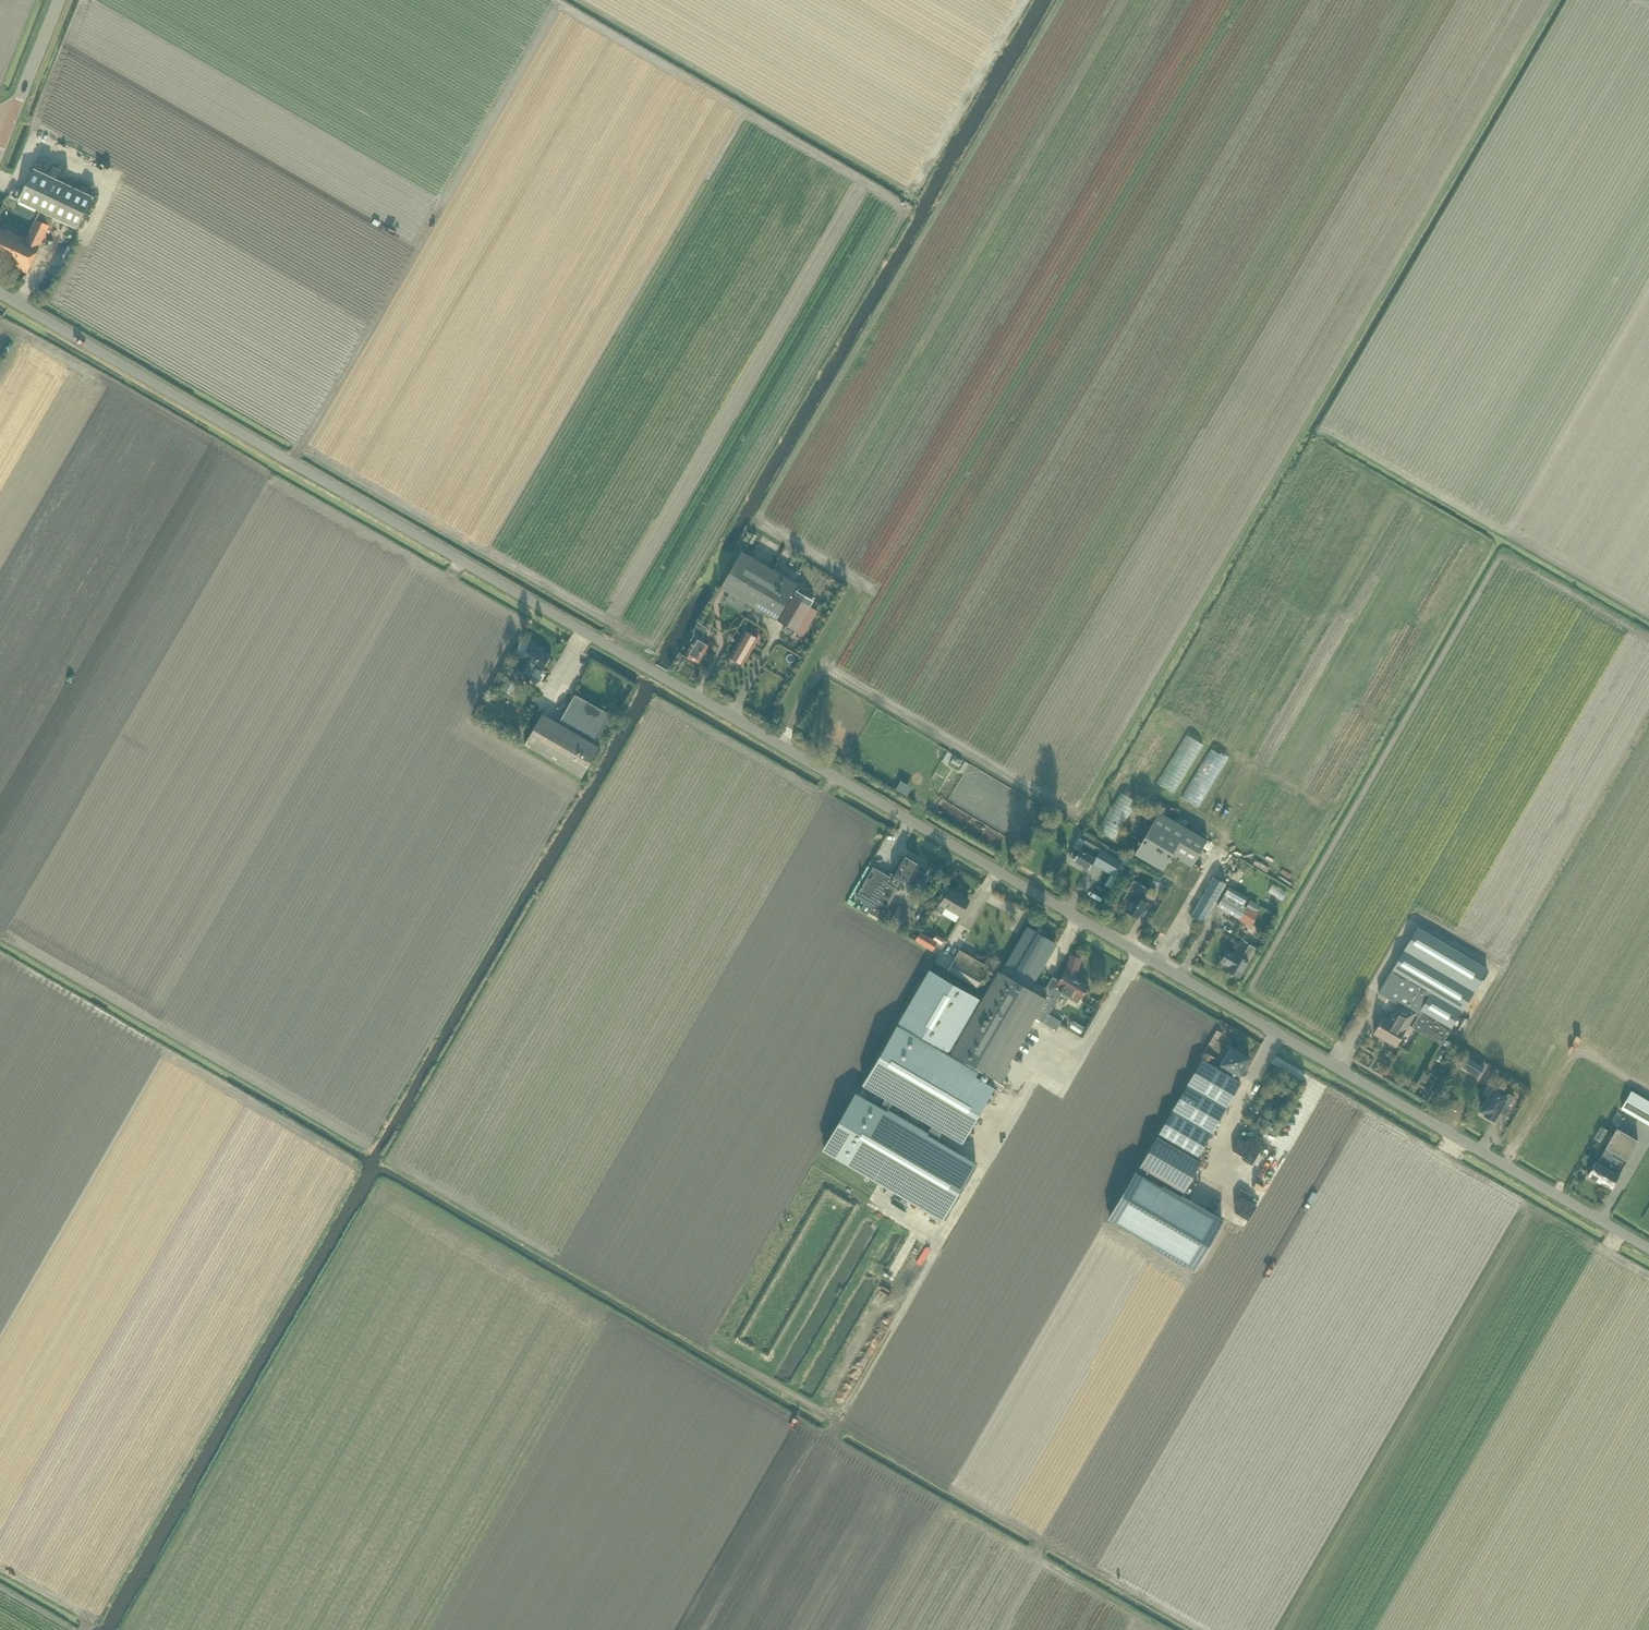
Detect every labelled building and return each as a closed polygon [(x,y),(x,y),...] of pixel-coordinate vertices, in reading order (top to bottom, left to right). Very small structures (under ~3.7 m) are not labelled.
[(34,168),(18,201),(40,211),(28,238),(6,228),(5,230),(0,228),(0,260),(28,273),(54,218),(78,229),(94,196),(34,168)] [(752,533),(748,541),(752,543),(756,535),(752,533)] [(798,583),(743,551),(721,587),(776,620),(798,583)] [(778,620),(802,634),(816,610),(810,606),(813,600),(796,590),(778,620)] [(690,659),(691,658),(699,663),(709,645),(703,642),(705,638),(703,636),(708,627),(699,621),(693,631),(696,632),(691,642),(692,643),(685,656),(690,659)] [(743,665),(758,639),(745,631),(730,658),(743,665)] [(540,649),(540,648),(541,646),(532,641),(517,668),(519,669),(515,675),(529,683),(533,675),(532,674),(536,668),(542,671),(551,655),(540,649)] [(600,747),(594,744),(611,714),(576,694),(559,723),(543,713),(525,745),(582,778),(600,747)] [(960,762),(967,765),(970,758),(963,755),(960,762)] [(1135,854),(1162,870),(1161,873),(1174,881),(1164,898),(1158,908),(1149,924),(1166,934),(1202,872),(1192,866),(1208,839),(1159,811),(1135,854)] [(1153,822),(1155,813),(1149,811),(1146,820),(1153,822)] [(1075,848),(1070,856),(1074,859),(1073,860),(1090,869),(1093,864),(1103,869),(1114,876),(1122,862),(1111,855),(1085,840),(1079,851),(1075,848)] [(873,867),(856,897),(872,907),(869,912),(879,918),(897,888),(901,879),(908,883),(916,888),(925,873),(917,869),(919,865),(918,864),(918,862),(913,859),(912,861),(904,856),(899,865),(897,864),(895,867),(897,869),(894,874),(892,873),(890,877),(873,867)] [(1134,862),(1131,867),(1139,872),(1142,867),(1134,862)] [(1155,874),(1151,885),(1167,891),(1171,880),(1155,874)] [(1205,893),(1192,916),(1203,923),(1217,900),(1226,883),(1215,877),(1205,893)] [(1148,902),(1144,899),(1150,889),(1134,880),(1122,901),(1128,905),(1125,911),(1139,919),(1148,902)] [(946,908),(961,916),(970,900),(962,896),(963,894),(951,887),(941,905),(939,903),(935,910),(942,914),(946,908)] [(1218,906),(1240,919),(1247,907),(1243,905),(1248,898),(1229,887),(1218,906)] [(1251,900),(1248,906),(1255,910),(1259,904),(1251,900)] [(896,911),(891,920),(901,926),(906,917),(896,911)] [(1029,927),(1003,973),(1030,989),(1035,981),(1033,980),(1055,943),(1035,931),(1035,930),(1032,928),(1032,929),(1029,927)] [(1488,968),(1418,927),(1379,993),(1397,1004),(1388,1019),(1384,1016),(1373,1034),(1396,1047),(1415,1014),(1418,1016),(1412,1027),(1442,1044),(1461,1012),(1462,1012),(1488,968)] [(937,934),(933,940),(923,933),(918,942),(933,951),(938,943),(941,945),(945,939),(937,934)] [(1239,977),(1249,961),(1257,948),(1250,944),(1242,958),(1228,949),(1221,961),(1229,966),(1227,970),(1239,977)] [(961,949),(949,970),(978,987),(990,966),(961,949)] [(981,1001),(951,1053),(999,1081),(1007,1066),(1035,1017),(1044,1022),(1057,1030),(1061,1022),(1049,1014),(1061,993),(1079,1003),(1082,998),(1089,986),(1079,980),(1079,981),(1076,980),(1076,978),(1075,978),(1081,958),(1071,955),(1066,972),(1065,972),(1060,980),(1053,976),(1046,988),(1035,981),(1030,989),(1003,973),(1001,972),(1000,972),(982,1002),(981,1001)] [(930,970),(899,1023),(946,1050),(977,997),(930,970)] [(1074,1021),(1070,1027),(1081,1033),(1084,1027),(1074,1021)] [(898,1025),(863,1084),(886,1098),(880,1107),(937,1140),(943,1131),(963,1143),(992,1093),(995,1087),(976,1076),(978,1072),(898,1025)] [(1202,1161),(1197,1158),(1242,1081),(1237,1079),(1240,1074),(1243,1075),(1246,1075),(1248,1071),(1247,1068),(1245,1067),(1250,1058),(1232,1047),(1230,1052),(1225,1054),(1225,1059),(1223,1064),(1224,1064),(1221,1069),(1203,1059),(1140,1167),(1184,1192),(1202,1161)] [(1208,1054),(1205,1059),(1211,1062),(1214,1057),(1208,1054)] [(1467,1056),(1461,1065),(1479,1076),(1484,1067),(1467,1056)] [(1494,1090),(1481,1111),(1485,1113),(1484,1115),(1491,1119),(1496,1111),(1505,1116),(1517,1096),(1511,1092),(1507,1098),(1494,1090)] [(1632,1090),(1621,1109),(1648,1125),(1648,1100),(1632,1090)] [(857,1094),(824,1151),(932,1214),(943,1220),(976,1163),(937,1140),(880,1107),(857,1094)] [(1618,1173),(1639,1141),(1617,1128),(1599,1162),(1596,1160),(1587,1175),(1600,1182),(1600,1181),(1612,1188),(1620,1174),(1618,1173)] [(1137,1172),(1110,1219),(1152,1244),(1187,1264),(1195,1269),(1223,1222),(1181,1197),(1182,1196),(1184,1192),(1140,1167),(1137,1172)]
